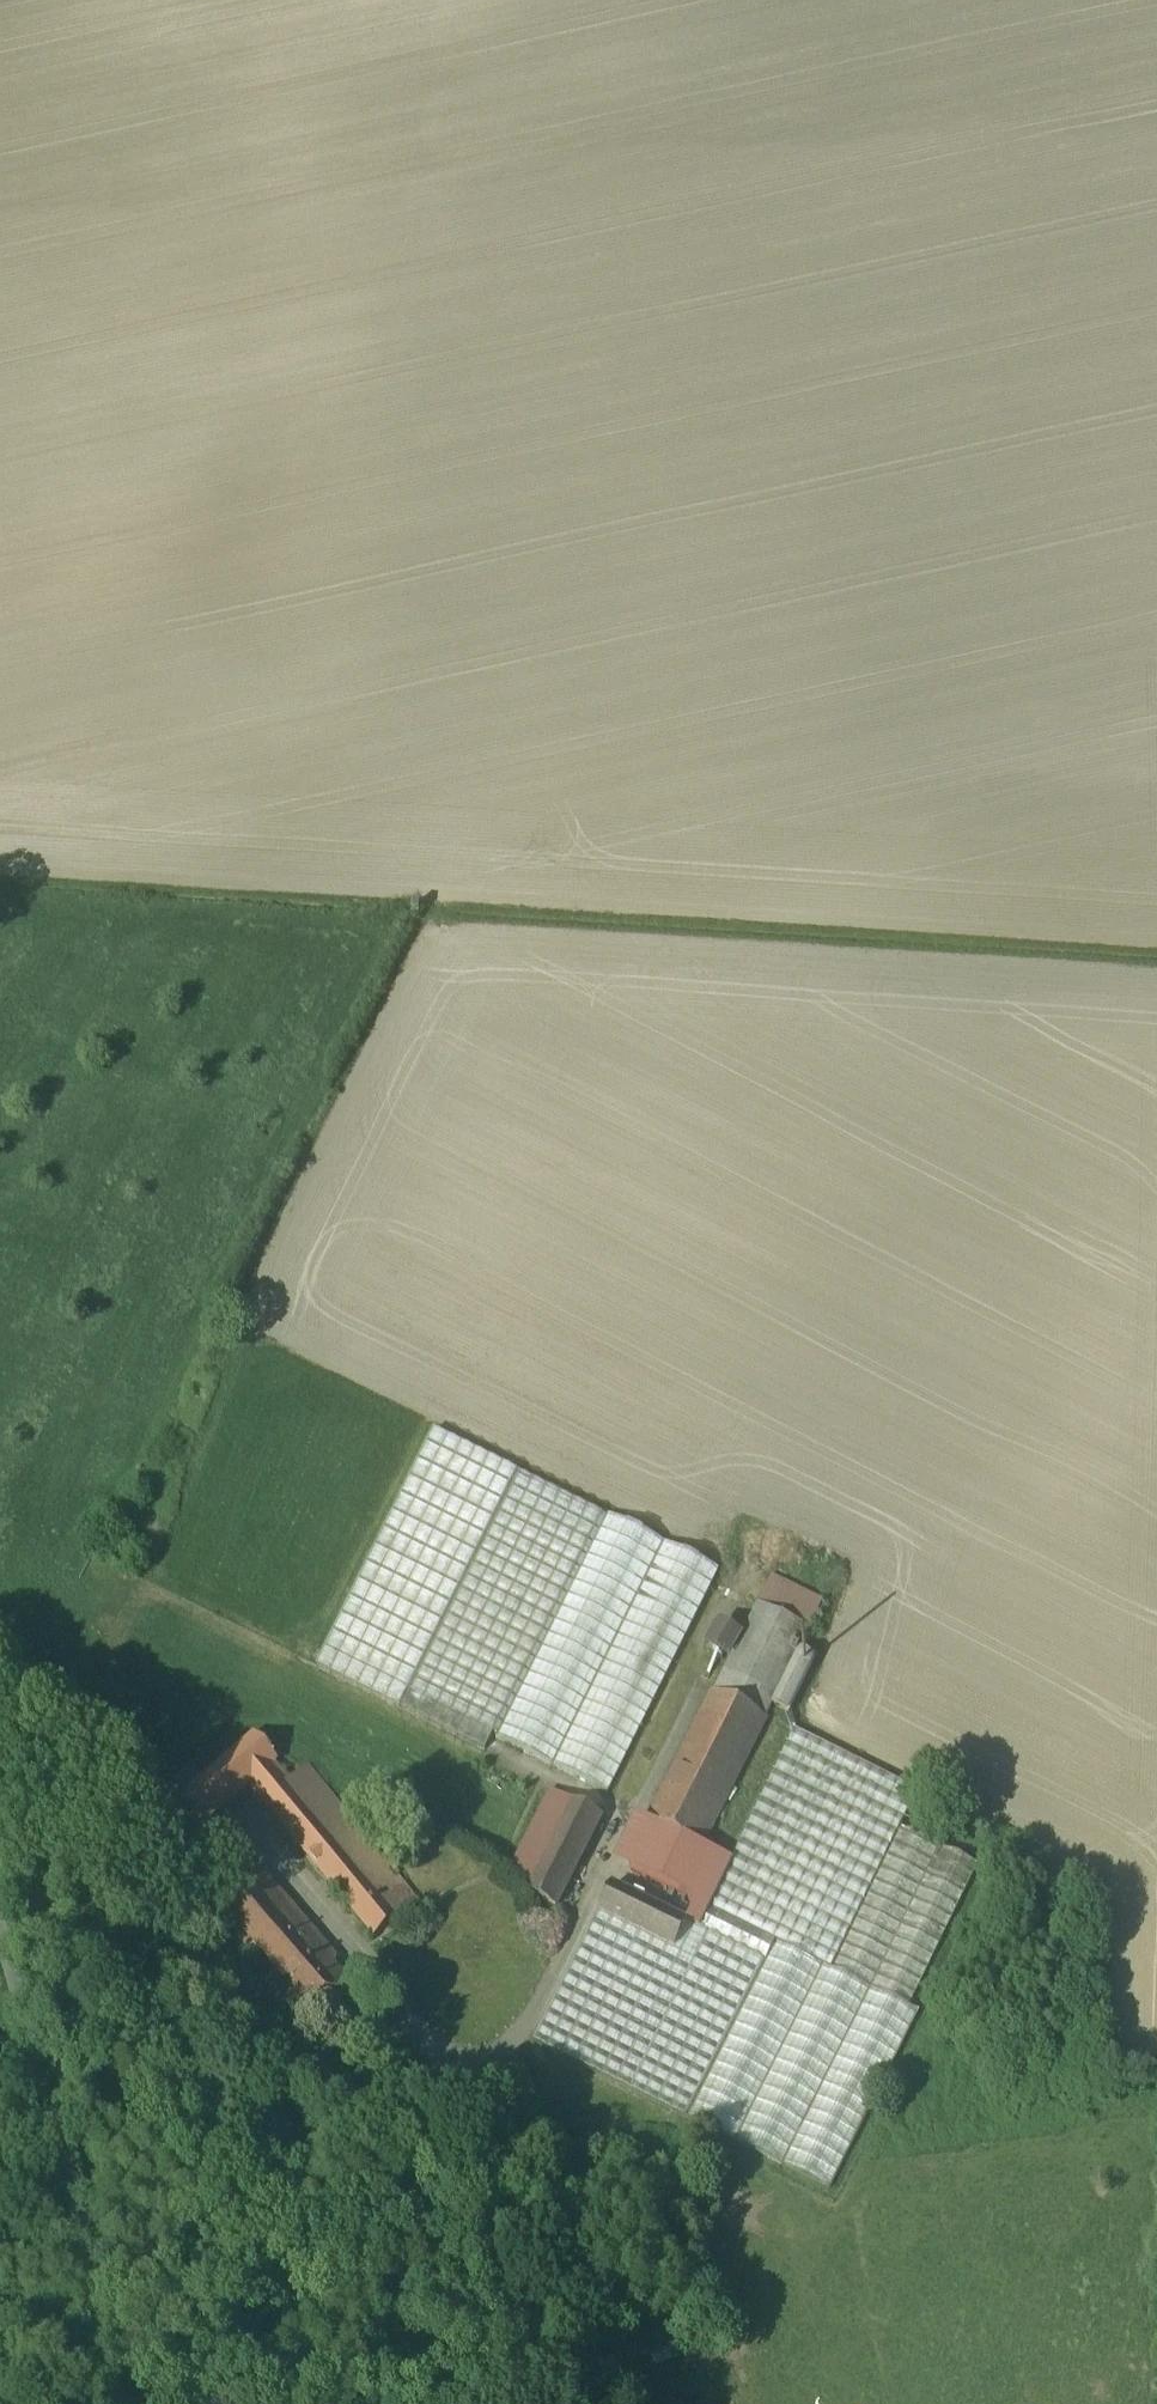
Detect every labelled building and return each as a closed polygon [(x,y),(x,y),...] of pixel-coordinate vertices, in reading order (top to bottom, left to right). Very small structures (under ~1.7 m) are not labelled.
[(608,1794),(720,1570),(610,1515),(609,1518),(434,1431),(317,1666),(485,1750),(492,1736),(608,1794)] [(715,1694),(765,1719),(773,1704),(788,1712),(814,1658),(799,1651),(823,1602),(772,1577),(715,1694)] [(713,1693),(650,1822),(701,1847),(765,1719),(715,1694),(713,1693)] [(686,1924),(611,1887),(535,2043),(832,2188),(919,2011),(911,2007),(980,1866),(900,1827),(916,1793),(795,1733),(731,1862),(698,1930),(686,1924)] [(134,1855),(149,1872),(251,1786),(376,1934),(415,1901),(305,1770),(289,1783),(274,1765),(278,1762),(256,1737),(135,1838),(143,1848),(134,1855)] [(602,1817),(552,1792),(512,1873),(531,1883),(527,1892),(556,1907),(602,1817)] [(688,1897),(693,1911),(686,1924),(698,1930),(731,1862),(701,1847),(650,1822),(636,1815),(614,1861),(688,1897)] [(262,1880),(225,1915),(299,1993),(280,2011),(300,2031),(350,1983),(332,1965),(338,1960),(262,1880)]
